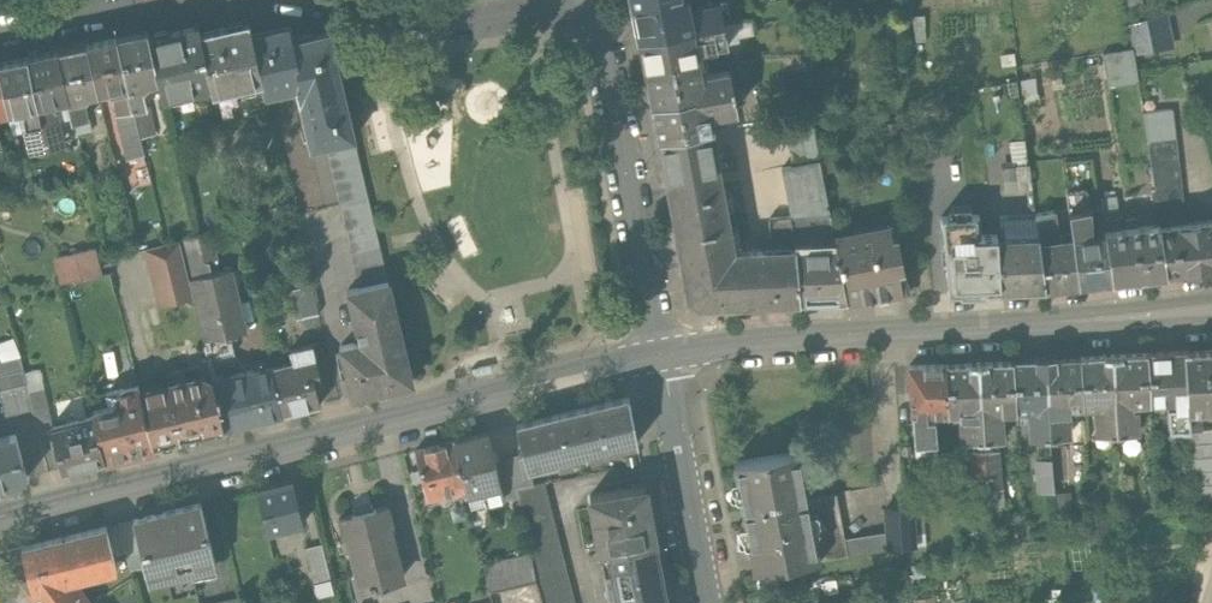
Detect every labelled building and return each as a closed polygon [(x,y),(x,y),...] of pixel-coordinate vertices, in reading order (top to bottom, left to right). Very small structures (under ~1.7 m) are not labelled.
[(640,40),(724,26),(722,14),(731,12),(730,5),(695,11),(696,18),(689,19),(686,0),(632,0),(640,40)] [(798,12),(819,16),(823,0),(795,0),(798,12)] [(1129,11),(1144,8),(1143,0),(1127,0),(1129,11)] [(1163,15),(1130,26),(1137,56),(1171,50),(1163,15)] [(927,43),(925,16),(913,17),(915,43),(927,43)] [(886,36),(905,36),(905,21),(886,21),(886,36)] [(751,35),(748,22),(724,26),(726,39),(737,37),(751,35)] [(214,94),(263,82),(252,36),(249,23),(199,35),(212,87),(214,94)] [(197,26),(148,38),(158,78),(163,98),(212,87),(199,35),(197,26)] [(640,40),(646,73),(699,64),(697,50),(738,44),(737,37),(726,39),(724,26),(640,40)] [(266,94),(297,87),(312,148),(326,145),(353,138),(328,33),(292,42),(289,27),(252,36),(263,82),(266,94)] [(147,32),(116,38),(133,108),(140,137),(154,134),(147,105),(142,85),(147,80),(158,78),(148,38),(147,32)] [(114,94),(119,112),(133,108),(116,38),(85,44),(97,90),(107,89),(114,94)] [(898,39),(886,38),(885,63),(896,64),(898,39)] [(87,93),(97,90),(85,44),(57,51),(68,96),(75,123),(89,120),(84,100),(87,93)] [(1138,85),(1134,50),(1104,55),(1109,89),(1138,85)] [(50,100),(68,96),(57,51),(25,57),(40,124),(57,120),(55,110),(50,100)] [(40,124),(25,57),(0,62),(0,80),(7,109),(25,106),(24,118),(26,128),(40,124)] [(646,73),(653,106),(733,91),(731,78),(740,77),(739,70),(708,76),(707,78),(707,83),(702,84),(699,64),(646,73)] [(1032,75),(1018,77),(1021,99),(1035,97),(1032,75)] [(745,101),(735,103),(733,91),(653,106),(659,139),(711,130),(707,108),(713,108),(714,112),(716,114),(746,109),(745,101)] [(1158,226),(1158,228),(1185,225),(1171,110),(1168,111),(1166,96),(1141,100),(1158,226)] [(13,136),(27,132),(26,128),(24,118),(25,106),(7,109),(13,136)] [(784,116),(793,166),(819,161),(819,157),(811,107),(806,113),(784,116)] [(140,137),(133,108),(119,112),(130,159),(144,156),(140,137)] [(58,129),(57,120),(40,124),(26,128),(27,132),(32,153),(63,145),(58,129)] [(91,131),(89,120),(75,123),(78,134),(91,131)] [(899,141),(898,121),(882,122),(883,142),(899,141)] [(659,139),(678,238),(730,228),(711,130),(659,139)] [(326,145),(360,287),(388,280),(353,138),(326,145)] [(1012,160),(1027,158),(1024,138),(1009,140),(1012,160)] [(836,153),(819,157),(819,161),(822,173),(839,170),(836,153)] [(822,173),(819,161),(793,166),(782,169),(792,217),(830,215),(822,173)] [(1031,188),(1028,163),(1001,167),(1005,192),(1031,188)] [(1065,189),(1068,214),(1087,212),(1084,187),(1065,189)] [(1101,199),(1104,227),(1105,232),(1120,230),(1115,198),(1101,199)] [(1035,214),(1039,236),(1045,288),(1077,285),(1071,230),(1056,232),(1052,211),(1035,214)] [(1090,229),(1087,212),(1068,214),(1071,230),(1077,285),(1112,281),(1105,232),(1104,227),(1090,229)] [(770,219),(773,252),(794,250),(799,302),(847,299),(834,237),(830,215),(792,217),(770,219)] [(979,216),(941,218),(948,294),(1000,292),(996,238),(996,235),(980,236),(979,216)] [(1185,225),(1158,228),(1165,275),(1211,269),(1211,222),(1185,225)] [(1120,230),(1105,232),(1112,281),(1165,275),(1158,228),(1158,226),(1120,230)] [(887,227),(834,237),(847,299),(899,289),(895,268),(901,267),(895,239),(890,240),(887,227)] [(700,307),(751,305),(749,255),(735,257),(730,228),(678,238),(689,300),(700,307)] [(179,239),(188,279),(221,270),(212,232),(179,239)] [(1000,292),(1045,288),(1039,236),(996,238),(1000,292)] [(160,305),(193,297),(188,279),(179,239),(146,248),(160,305)] [(98,274),(92,248),(57,257),(63,283),(98,274)] [(773,252),(749,255),(751,305),(799,302),(794,250),(773,252)] [(221,270),(188,279),(193,297),(208,359),(233,353),(229,338),(236,337),(235,333),(246,330),(231,268),(221,270)] [(412,382),(388,280),(360,287),(347,290),(360,342),(340,348),(353,398),(412,382)] [(318,315),(311,285),(289,290),(296,320),(318,315)] [(33,411),(24,374),(20,358),(12,339),(0,344),(0,355),(4,363),(0,364),(0,390),(7,417),(33,411)] [(293,362),(270,368),(283,416),(320,406),(315,385),(322,384),(313,346),(290,351),(293,362)] [(1187,410),(1200,410),(1211,409),(1211,350),(1184,351),(1187,410)] [(1184,351),(1146,354),(1148,403),(1173,401),(1173,407),(1166,408),(1168,430),(1188,429),(1187,410),(1184,351)] [(1146,354),(1112,355),(1116,433),(1135,432),(1134,404),(1148,403),(1146,354)] [(1116,433),(1112,355),(1078,358),(1081,407),(1094,406),(1096,435),(1116,433)] [(1059,408),(1081,407),(1078,358),(1045,359),(1049,437),(1070,436),(1068,415),(1065,412),(1060,413),(1059,408)] [(1030,438),(1049,437),(1045,359),(1011,362),(1014,410),(1014,419),(1029,419),(1030,438)] [(992,411),(1014,410),(1011,362),(978,363),(983,441),(1002,440),(1001,419),(998,416),(992,416),(992,411)] [(962,442),(983,441),(978,363),(945,365),(947,413),(961,413),(962,442)] [(166,384),(139,391),(153,447),(175,442),(213,433),(224,430),(213,382),(208,364),(164,375),(166,384)] [(910,368),(915,445),(936,444),(935,423),(931,420),(926,420),(926,415),(947,413),(945,365),(910,368)] [(270,367),(213,382),(224,430),(283,416),(270,368),(270,367)] [(38,371),(24,374),(33,411),(36,422),(50,420),(38,371)] [(104,459),(153,447),(139,391),(138,385),(105,393),(108,407),(93,411),(94,417),(104,459)] [(628,398),(560,415),(572,462),(637,445),(628,398)] [(1200,410),(1187,410),(1188,429),(1188,433),(1190,432),(1197,502),(1211,500),(1211,431),(1201,432),(1200,410)] [(559,474),(574,471),(572,462),(560,415),(517,426),(523,454),(520,455),(520,456),(524,473),(529,472),(557,465),(559,474)] [(61,470),(104,459),(94,417),(52,427),(61,470)] [(489,434),(453,442),(465,489),(467,498),(482,494),(485,504),(503,499),(495,466),(497,466),(496,462),(489,434)] [(24,478),(15,436),(0,439),(0,484),(24,478)] [(427,499),(465,489),(453,442),(415,452),(427,499)] [(640,448),(625,449),(627,465),(642,464),(640,448)] [(998,450),(983,451),(985,477),(987,504),(1001,503),(998,450)] [(973,478),(985,477),(983,451),(971,452),(973,478)] [(799,452),(735,463),(754,572),(818,560),(807,498),(799,452)] [(503,499),(517,496),(516,489),(533,486),(529,472),(524,473),(520,456),(496,462),(497,466),(495,466),(503,499)] [(1051,460),(1036,461),(1038,492),(1053,491),(1051,460)] [(292,482),(257,490),(268,534),(302,526),(292,482)] [(517,496),(544,602),(573,602),(544,485),(533,486),(516,489),(517,496)] [(600,556),(608,555),(656,546),(645,488),(589,499),(600,556)] [(1070,491),(1053,492),(1054,515),(1071,515),(1070,491)] [(837,492),(807,498),(818,560),(889,549),(914,548),(913,534),(920,534),(919,510),(912,510),(912,508),(886,510),(887,531),(845,538),(837,492)] [(141,519),(133,521),(145,570),(148,582),(168,577),(167,572),(188,567),(189,572),(215,566),(199,505),(166,513),(141,519)] [(354,515),(340,519),(345,539),(347,538),(361,590),(370,588),(370,591),(395,585),(394,582),(404,580),(390,527),(393,527),(388,507),(373,511),(372,505),(353,510),(354,515)] [(133,521),(106,528),(113,556),(127,553),(132,573),(145,570),(133,521)] [(21,548),(32,591),(74,581),(117,570),(113,556),(106,528),(21,548)] [(1126,532),(1114,532),(1114,547),(1127,546),(1126,532)] [(333,589),(321,544),(305,549),(314,585),(322,583),(325,591),(333,589)] [(664,592),(662,581),(656,546),(608,555),(612,577),(606,578),(611,602),(666,602),(664,592)] [(1,553),(29,592),(32,591),(21,548),(1,553)] [(490,592),(537,583),(530,554),(483,565),(490,592)] [(37,602),(90,602),(74,581),(32,591),(29,592),(37,602)] [(937,592),(917,597),(919,602),(940,602),(937,592)]
